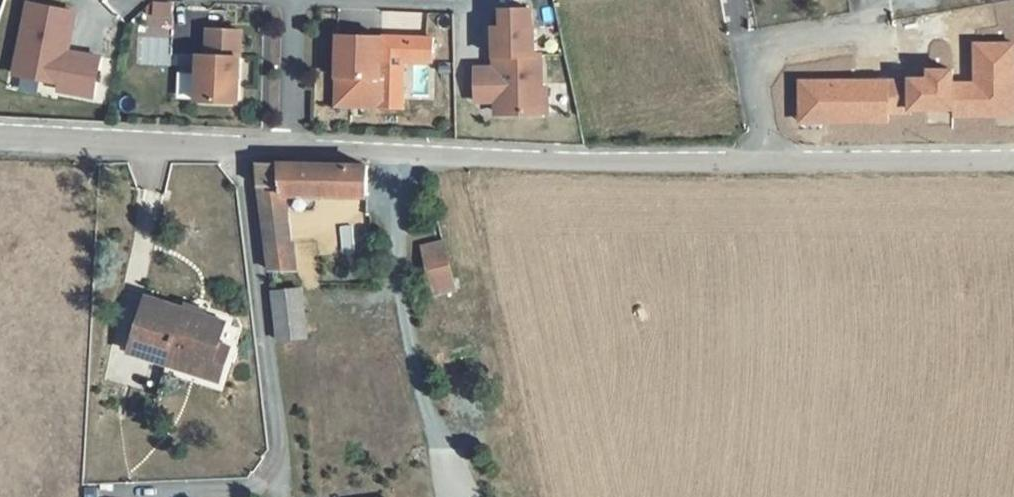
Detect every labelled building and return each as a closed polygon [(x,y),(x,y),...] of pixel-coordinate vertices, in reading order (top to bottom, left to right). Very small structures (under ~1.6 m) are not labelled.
[(59,31),(66,33),(73,1),(69,0),(24,0),(11,62),(57,71),(55,78),(90,85),(98,47),(64,40),(58,39),(59,31)] [(497,104),(546,104),(545,79),(540,80),(540,45),(533,45),(533,18),(531,18),(530,0),(520,0),(500,0),(500,18),(492,18),(493,58),(474,64),(474,91),(497,92),(497,104)] [(196,44),(194,90),(235,92),(239,20),(206,19),(205,45),(196,44)] [(380,27),(336,25),(333,97),(378,98),(379,58),(380,27)] [(58,39),(64,40),(66,33),(59,31),(58,39)] [(953,108),(953,117),(1013,116),(1013,54),(1013,45),(974,46),(975,83),(952,84),(952,83),(952,70),(926,70),(926,78),(907,79),(907,109),(953,108)] [(390,59),(379,58),(378,98),(389,98),(390,59)] [(175,99),(186,99),(186,73),(175,73),(175,99)] [(896,111),(896,81),(800,82),(801,121),(887,121),(887,111),(896,111)] [(255,161),(261,216),(287,214),(285,198),(362,197),(362,164),(255,161)] [(263,237),(288,235),(287,214),(261,216),(263,237)] [(443,228),(426,231),(428,244),(445,240),(443,228)] [(263,237),(267,268),(291,266),(288,235),(263,237)] [(433,266),(451,262),(445,240),(428,244),(433,266)] [(454,276),(451,262),(433,266),(436,280),(454,276)] [(208,361),(218,343),(228,318),(172,297),(158,291),(136,338),(174,354),(177,349),(208,361)] [(295,291),(273,293),(278,338),(299,336),(295,291)] [(176,360),(177,360),(215,373),(227,346),(218,343),(208,361),(177,349),(174,354),(172,356),(173,359),(176,360)]
